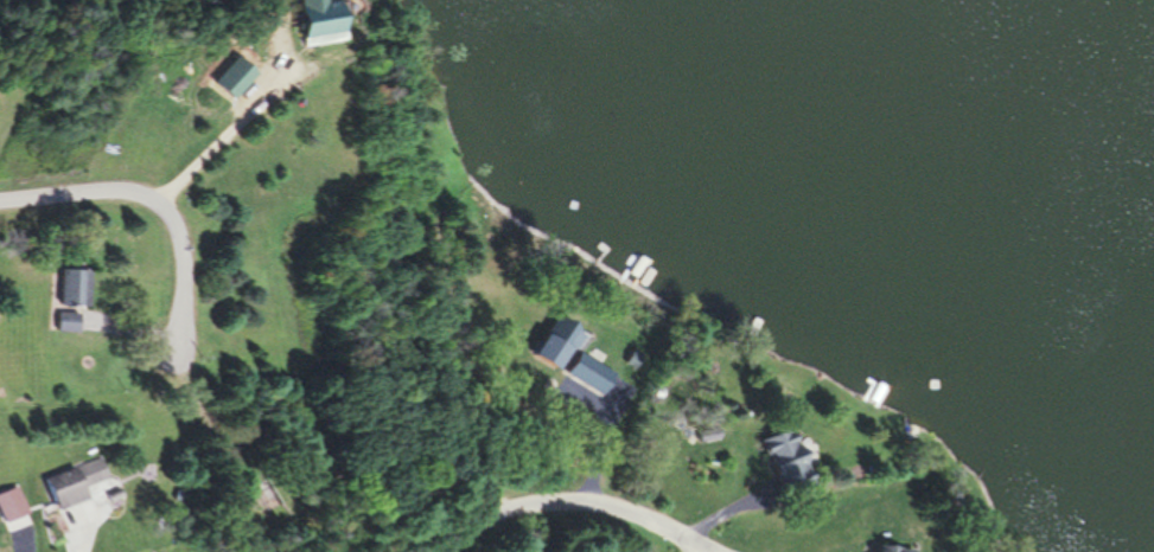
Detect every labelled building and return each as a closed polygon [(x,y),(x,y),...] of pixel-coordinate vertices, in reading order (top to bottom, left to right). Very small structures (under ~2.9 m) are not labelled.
[(296,47),(332,40),(324,1),(289,8),(296,47)] [(475,167),(493,161),(488,145),(469,152),(475,167)] [(89,306),(89,269),(59,269),(59,306),(89,306)] [(78,332),(78,313),(56,313),(56,332),(78,332)] [(593,336),(556,315),(531,356),(602,398),(618,372),(583,352),(593,336)] [(786,500),(817,488),(794,428),(763,440),(786,500)] [(44,476),(54,510),(89,500),(86,489),(109,482),(102,459),(44,476)]
